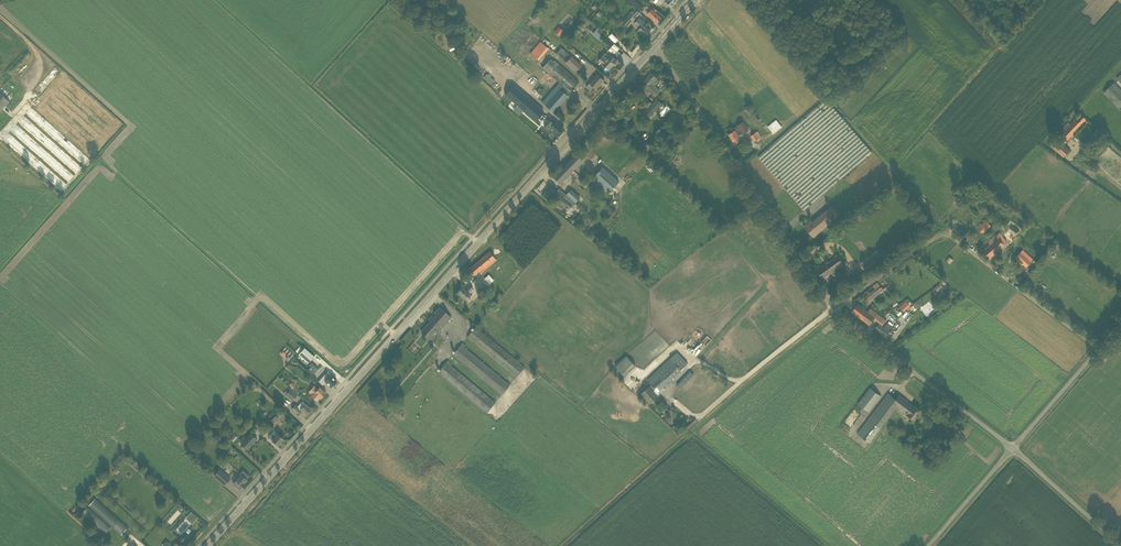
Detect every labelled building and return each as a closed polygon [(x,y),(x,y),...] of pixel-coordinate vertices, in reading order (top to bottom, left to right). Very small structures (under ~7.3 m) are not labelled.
[(628,2),(635,8),(639,4),(635,0),(630,0),(628,2)] [(805,17),(814,9),(813,7),(821,0),(816,0),(810,5),(811,6),(802,14),(805,17)] [(654,6),(647,14),(657,23),(662,18),(657,12),(658,10),(654,6)] [(635,8),(622,22),(628,27),(641,13),(635,8)] [(645,23),(639,18),(634,23),(640,28),(638,30),(645,36),(650,31),(643,24),(645,23)] [(586,29),(590,32),(593,29),(589,26),(585,22),(582,26),(586,29)] [(603,34),(602,36),(596,30),(593,33),(600,39),(601,38),(611,47),(614,44),(603,34)] [(530,54),(539,61),(549,49),(540,41),(530,54)] [(561,48),(556,53),(576,72),(581,66),(561,48)] [(605,58),(602,56),(599,60),(609,69),(617,60),(611,55),(606,60),(605,59),(605,58)] [(579,82),(575,78),(559,64),(558,65),(550,59),(542,68),(559,82),(570,92),(579,82)] [(40,83),(45,87),(60,71),(55,67),(40,83)] [(643,81),(648,85),(645,87),(655,96),(660,91),(655,86),(660,81),(657,78),(651,73),(643,81)] [(486,74),(483,78),(492,84),(495,80),(486,74)] [(590,90),(593,87),(596,89),(605,80),(598,74),(589,83),(586,87),(590,90)] [(559,82),(546,98),(542,102),(553,112),(570,92),(559,82)] [(1120,107),(1120,91),(1113,83),(1103,93),(1119,109),(1120,107)] [(505,94),(536,120),(543,111),(531,101),(513,86),(505,94)] [(0,92),(0,112),(10,101),(0,92)] [(656,111),(657,112),(659,109),(658,108),(662,103),(657,99),(644,113),(650,118),(656,111)] [(758,157),(804,210),(872,153),(826,99),(758,157)] [(518,106),(515,110),(532,124),(535,121),(518,106)] [(32,108),(3,142),(60,190),(82,165),(82,166),(90,157),(32,108)] [(1081,113),(1070,123),(1069,122),(1059,131),(1066,139),(1087,120),(1081,113)] [(562,128),(555,122),(551,119),(544,127),(548,130),(550,128),(557,134),(562,128)] [(767,126),(773,133),(782,126),(776,119),(767,126)] [(734,142),(740,137),(739,135),(742,132),(743,134),(749,130),(743,122),(737,125),(738,126),(734,128),(735,130),(729,134),(734,142)] [(757,131),(755,133),(751,136),(754,141),(756,140),(757,142),(762,139),(761,137),(757,131)] [(670,139),(677,146),(679,144),(673,136),(670,139)] [(1057,139),(1051,146),(1063,157),(1070,150),(1057,139)] [(645,142),(642,146),(647,151),(651,147),(645,142)] [(560,183),(583,161),(575,153),(552,176),(560,184),(560,183)] [(612,190),(619,182),(603,167),(596,175),(598,177),(597,178),(597,179),(607,188),(608,187),(612,190)] [(575,203),(573,201),(566,194),(562,191),(560,189),(557,192),(556,191),(550,186),(542,194),(548,200),(552,196),(561,204),(565,200),(567,202),(571,206),(572,207),(575,203)] [(839,215),(832,206),(813,222),(811,220),(804,226),(814,237),(839,215)] [(973,221),(976,218),(971,213),(959,223),(965,229),(973,222),(973,221)] [(991,225),(986,218),(982,221),(983,222),(977,226),(982,232),(991,225)] [(988,242),(990,245),(983,251),(989,258),(1004,245),(1004,244),(1007,241),(999,232),(988,242)] [(879,253),(875,256),(863,264),(867,270),(890,253),(886,248),(879,253)] [(1023,250),(1020,253),(1016,257),(1023,263),(1029,256),(1023,250)] [(497,260),(495,258),(490,251),(468,270),(473,276),(477,273),(480,271),(482,273),(492,264),(497,260)] [(838,256),(837,256),(817,270),(822,278),(844,264),(838,256)] [(489,285),(494,280),(489,274),(484,279),(489,285)] [(842,281),(839,276),(831,282),(835,286),(842,281)] [(873,286),(875,289),(864,297),(868,302),(883,290),(877,282),(873,286)] [(944,287),(940,283),(933,288),(936,293),(944,287)] [(469,293),(472,289),(469,285),(465,289),(463,287),(457,293),(468,302),(470,299),(467,296),(469,293)] [(899,307),(904,312),(911,305),(906,300),(899,307)] [(852,311),(861,319),(868,311),(858,304),(852,311)] [(431,340),(451,317),(441,308),(421,331),(431,340)] [(868,311),(861,319),(870,325),(874,319),(883,325),(886,321),(870,308),(868,311)] [(879,323),(878,324),(875,329),(885,337),(888,333),(889,334),(890,333),(889,332),(879,323)] [(525,366),(475,326),(467,337),(516,377),(525,366)] [(465,347),(466,345),(462,342),(452,354),(501,395),(510,385),(465,347)] [(313,357),(314,356),(304,347),(299,354),(308,362),(313,357)] [(658,396),(654,392),(653,391),(656,389),(658,391),(688,363),(677,352),(647,380),(651,384),(649,387),(649,386),(641,393),(651,403),(658,396)] [(624,375),(635,365),(626,355),(615,366),(624,375)] [(448,360),(438,372),(486,413),(495,402),(451,365),(452,364),(448,360)] [(314,375),(318,370),(311,365),(309,367),(311,369),(309,371),(314,375)] [(676,384),(680,388),(694,374),(690,370),(676,384)] [(331,374),(327,371),(318,381),(323,385),(326,381),(331,387),(337,381),(330,375),(331,374)] [(314,386),(311,389),(309,391),(312,394),(311,396),(316,400),(320,397),(321,398),(326,392),(320,387),(318,389),(314,386)] [(858,403),(869,411),(881,395),(870,387),(858,403)] [(286,395),(292,401),(297,395),(290,389),(288,392),(286,390),(284,393),(286,394),(286,395)] [(907,414),(914,420),(921,410),(915,405),(913,408),(910,405),(910,404),(907,401),(899,394),(896,399),(888,393),(857,434),(870,443),(897,408),(900,410),(901,409),(907,414)] [(300,416),(304,412),(306,414),(311,408),(305,403),(299,410),(299,409),(299,408),(295,404),(292,408),(300,416)] [(272,440),(278,445),(284,439),(274,430),(269,436),(272,440)] [(246,437),(241,442),(248,449),(257,439),(250,433),(246,437)] [(230,478),(220,469),(214,476),(224,485),(230,478)] [(250,476),(244,471),(243,470),(240,474),(241,475),(233,483),(240,489),(245,483),(244,483),(247,480),(247,479),(250,476)] [(96,497),(82,513),(105,534),(111,526),(121,535),(129,527),(96,497)] [(191,517),(188,520),(193,524),(199,518),(191,511),(188,514),(191,517)]
